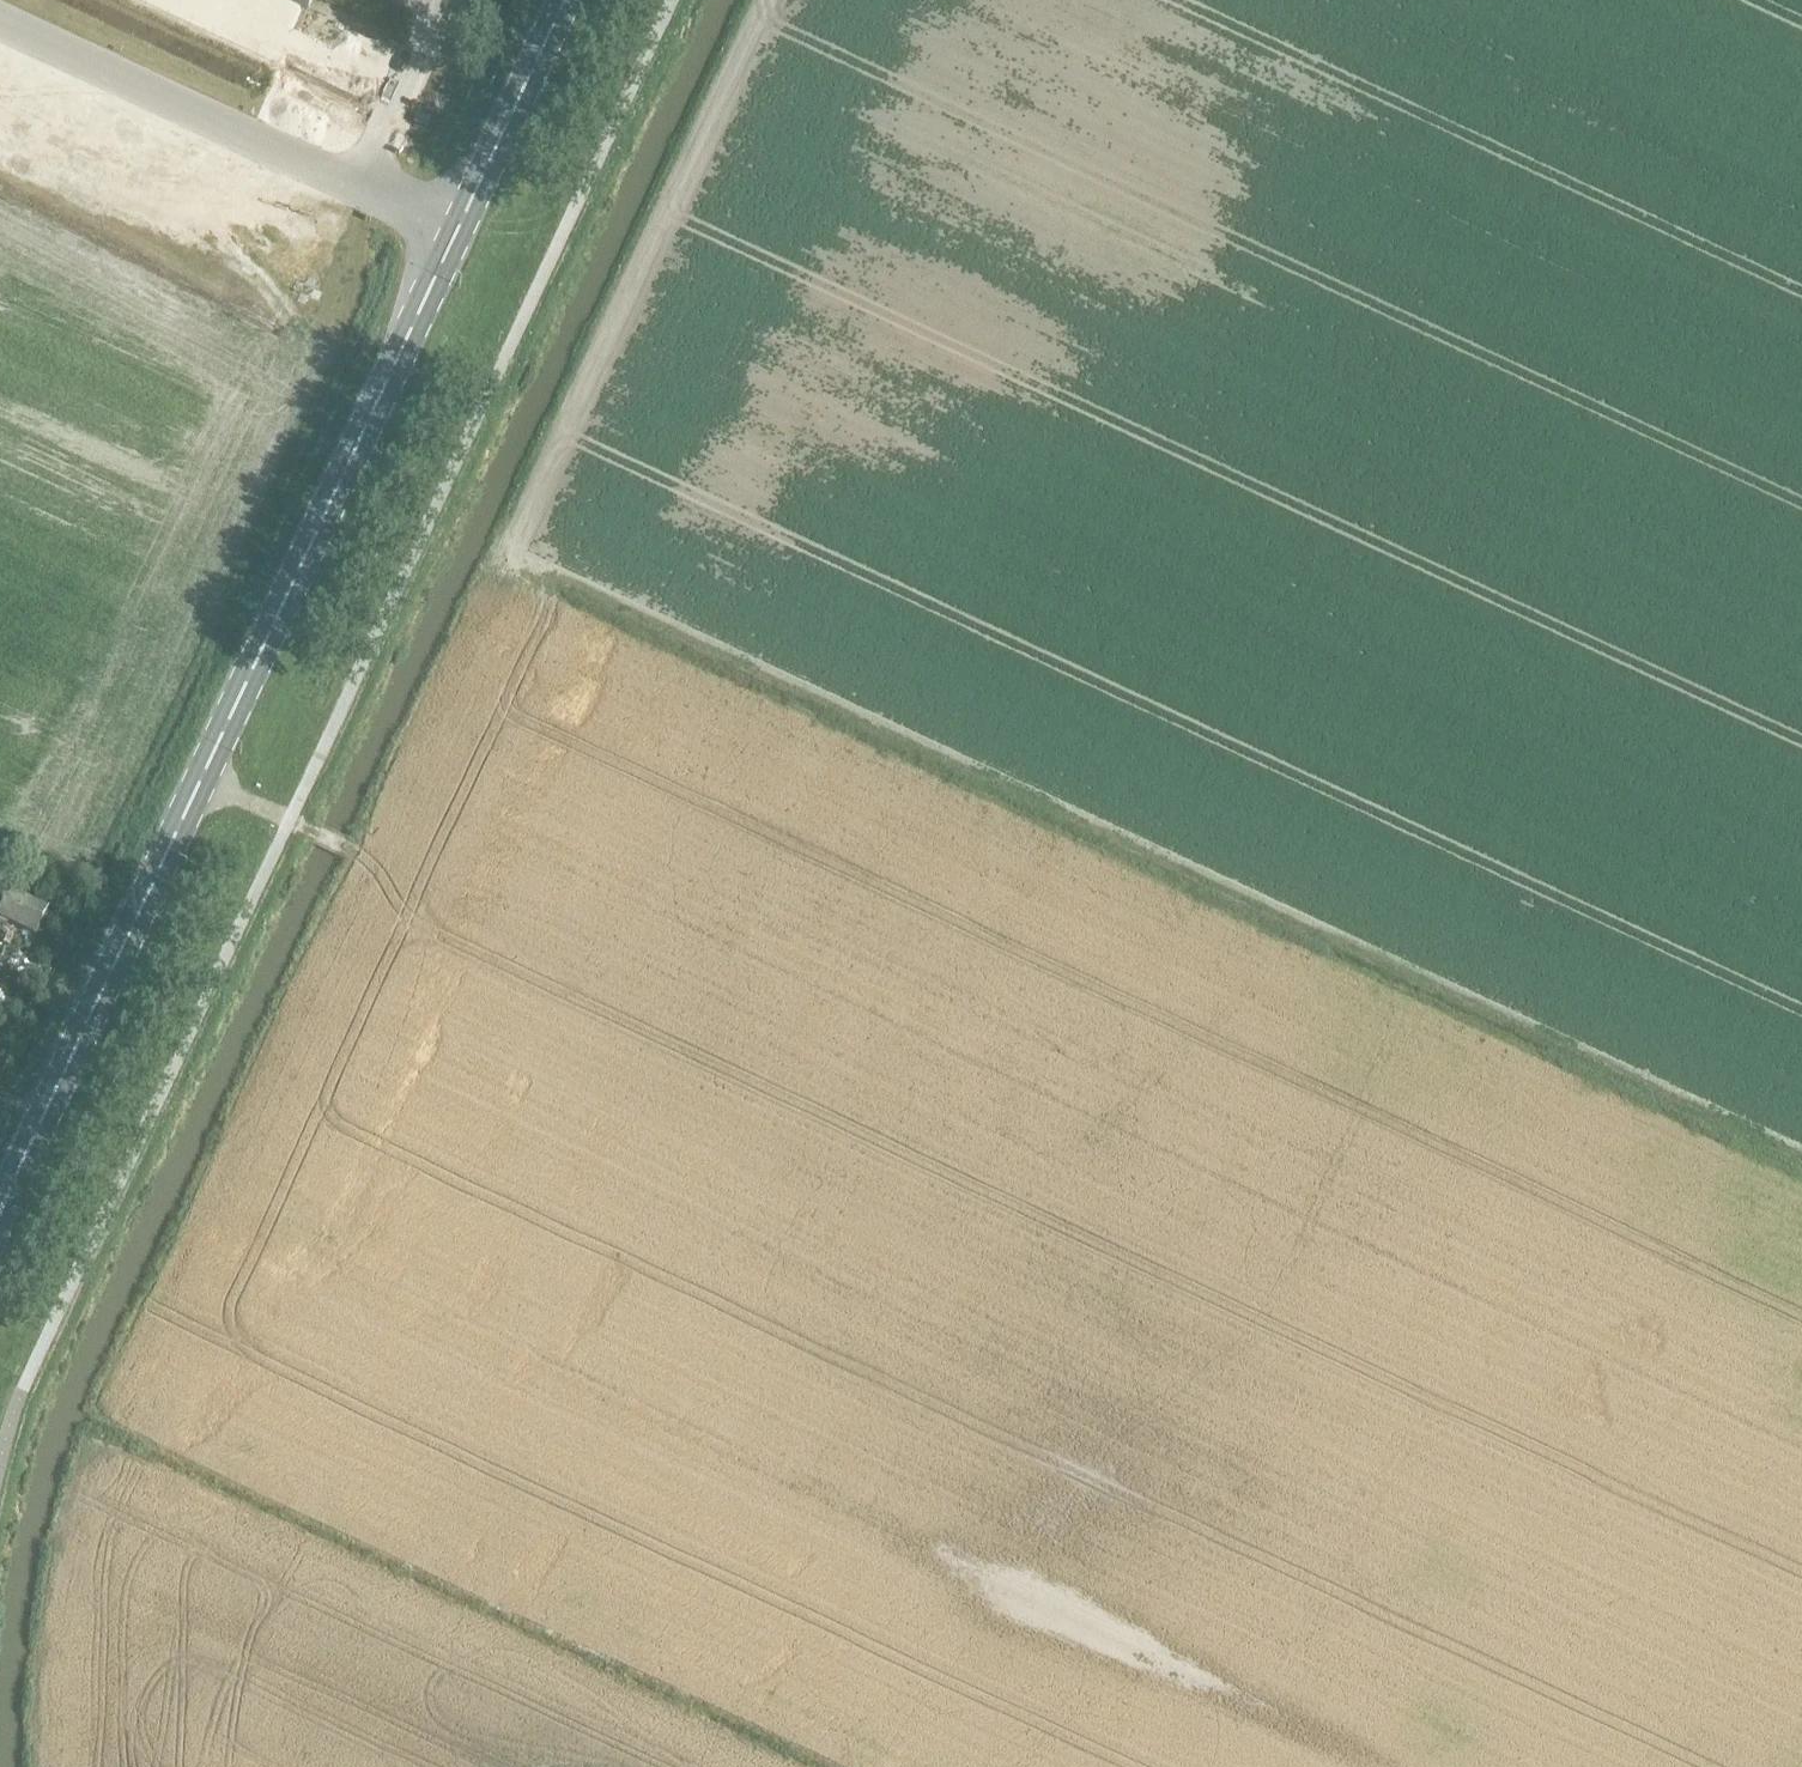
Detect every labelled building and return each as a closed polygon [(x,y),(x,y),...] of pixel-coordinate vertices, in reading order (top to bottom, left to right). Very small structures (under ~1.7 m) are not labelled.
[(309,9),(313,0),(289,0),(309,9)] [(6,923),(35,936),(46,909),(9,892),(0,888),(0,920),(6,923)]
